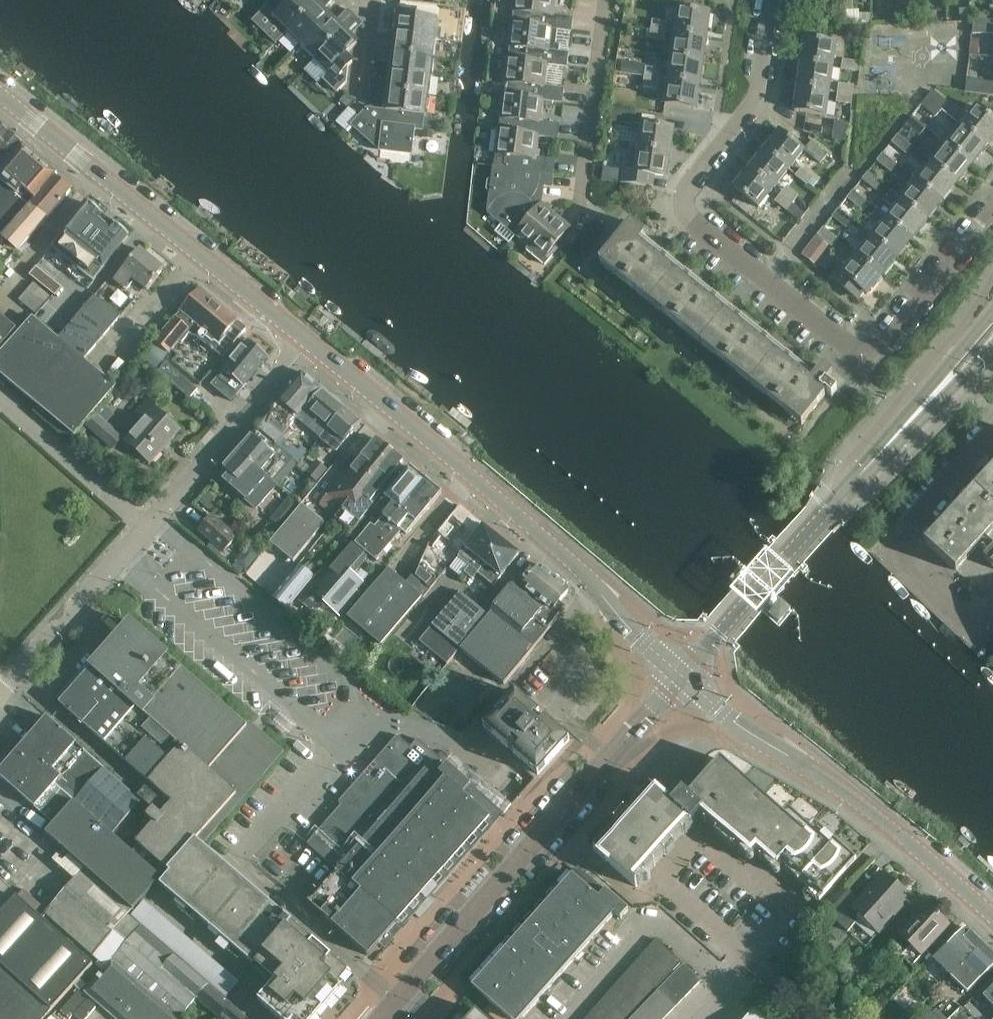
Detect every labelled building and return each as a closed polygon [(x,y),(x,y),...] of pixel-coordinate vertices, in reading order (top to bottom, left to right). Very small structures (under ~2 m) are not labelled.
[(264,10),(272,18),(288,33),(319,0),(273,0),(264,10)] [(333,0),(319,0),(288,33),(301,46),(329,16),(322,10),(325,7),(326,7),(333,0)] [(555,0),(513,0),(512,13),(524,14),(523,24),(510,22),(510,24),(556,30),(571,32),(573,18),(553,16),(555,0)] [(417,17),(418,8),(400,6),(399,15),(398,15),(396,34),(436,39),(439,20),(417,17)] [(676,34),(706,38),(709,14),(679,9),(676,34)] [(847,14),(847,23),(870,23),(870,10),(847,9),(847,14)] [(960,19),(961,19),(972,19),(972,9),(959,9),(960,19)] [(316,59),(356,16),(348,10),(338,20),(339,21),(337,23),(329,16),(301,46),(316,59)] [(329,72),(336,66),(342,72),(352,61),(346,55),(357,43),(350,36),(352,33),(353,34),(363,23),(356,16),(316,59),(329,72)] [(652,30),(667,32),(668,23),(653,21),(652,30)] [(974,22),(972,34),(992,34),(992,21),(974,22)] [(553,52),(556,30),(510,24),(507,48),(510,49),(509,58),(506,58),(505,60),(547,66),(567,68),(568,54),(553,52)] [(665,41),(667,32),(652,30),(650,39),(665,41)] [(434,58),(436,39),(396,34),(395,43),(377,41),(375,51),(434,58)] [(702,61),(706,38),(676,34),(672,57),(702,61)] [(978,52),(980,39),(972,38),(971,51),(978,52)] [(834,69),(838,44),(805,40),(801,64),(834,69)] [(432,77),(434,58),(375,51),(374,61),(389,63),(389,62),(392,63),(391,72),(432,77)] [(699,85),(702,61),(672,57),(669,80),(699,85)] [(544,87),(547,66),(505,60),(503,84),(515,85),(514,95),(501,93),(501,96),(553,102),(562,103),(564,89),(544,87)] [(856,71),(857,64),(857,63),(843,61),(841,69),(856,71)] [(831,92),(834,69),(801,64),(798,87),(831,92)] [(644,77),(660,79),(661,70),(646,68),(644,77)] [(429,96),(432,77),(391,72),(390,84),(386,83),(386,81),(372,79),(370,89),(429,96)] [(658,88),(660,79),(644,77),(643,86),(658,88)] [(696,109),(699,85),(669,80),(665,104),(696,109)] [(968,80),(966,92),(992,96),(992,83),(968,80)] [(839,84),(838,93),(852,95),(853,86),(839,84)] [(827,116),(831,92),(798,87),(794,111),(827,116)] [(427,116),(429,96),(370,89),(369,99),(387,101),(386,111),(425,116),(427,116)] [(942,110),(948,102),(933,91),(928,98),(942,110)] [(838,93),(836,102),(851,104),(852,95),(838,93)] [(330,107),(341,116),(352,102),(341,94),(330,107)] [(553,105),(553,102),(501,96),(498,120),(510,121),(509,131),(497,129),(497,131),(538,137),(558,139),(559,125),(540,123),(542,103),(553,105)] [(936,117),(942,110),(928,98),(922,105),(936,117)] [(986,145),(992,137),(992,119),(977,107),(962,126),(986,145)] [(351,126),(352,127),(379,152),(412,156),(415,130),(423,131),(425,116),(386,111),(367,108),(351,126)] [(634,125),(636,112),(613,109),(612,122),(634,125)] [(921,136),(927,129),(913,117),(907,124),(921,136)] [(639,149),(670,153),(674,129),(643,125),(639,149)] [(1,127),(0,126),(0,172),(22,145),(1,127)] [(971,164),(986,145),(962,126),(947,144),(971,164)] [(535,158),(538,137),(497,131),(494,155),(506,157),(505,167),(493,166),(493,167),(497,168),(553,175),(555,161),(535,158)] [(804,151),(780,131),(765,150),(790,171),(805,152),(809,154),(815,160),(820,164),(828,154),(811,141),(804,151)] [(907,154),(912,147),(898,135),(892,143),(907,154)] [(956,183),(971,164),(947,144),(932,163),(956,183)] [(22,145),(0,172),(0,242),(55,177),(57,175),(22,145)] [(670,153),(639,149),(632,148),(628,172),(645,174),(666,177),(670,153)] [(776,190),(790,171),(765,150),(750,169),(776,190)] [(892,173),(898,166),(883,154),(877,161),(892,173)] [(941,201),(956,183),(932,163),(917,182),(941,201)] [(553,175),(497,168),(493,167),(491,192),(488,213),(514,235),(515,236),(542,204),(539,204),(541,186),(552,188),(553,175)] [(760,209),(776,190),(750,169),(734,188),(760,209)] [(808,185),(813,178),(802,169),(796,176),(808,185)] [(644,187),(645,174),(628,172),(622,171),(620,184),(644,187)] [(877,191),(883,184),(868,172),(862,180),(877,191)] [(55,177),(0,242),(0,278),(8,268),(6,266),(70,191),(55,177)] [(927,220),(941,201),(917,182),(903,200),(902,200),(927,220)] [(781,194),(793,203),(798,196),(787,187),(781,194)] [(839,210),(853,221),(844,213),(853,203),(862,210),(868,203),(853,191),(839,210)] [(902,200),(903,200),(892,191),(885,201),(895,209),(888,218),(887,219),(912,238),(927,220),(902,200)] [(804,213),(793,203),(781,194),(775,201),(787,211),(787,210),(799,219),(804,213)] [(87,204),(52,247),(94,281),(129,237),(87,204)] [(526,251),(544,266),(559,249),(555,246),(570,228),(542,204),(515,236),(528,247),(526,250),(527,251),(526,251)] [(847,228),(853,221),(839,210),(833,217),(847,228)] [(887,219),(888,218),(877,210),(870,219),(881,227),(872,238),(897,257),(912,238),(887,219)] [(625,283),(650,252),(653,248),(643,239),(646,235),(631,223),(599,262),(625,283)] [(832,247),(838,240),(824,228),(818,235),(832,247)] [(882,276),(897,257),(872,238),(862,229),(855,238),(865,246),(857,256),(882,276)] [(650,303),(675,272),(678,268),(653,248),(650,252),(625,283),(650,303)] [(148,291),(165,270),(140,249),(122,270),(123,271),(115,282),(125,290),(134,280),(148,291)] [(867,294),(882,276),(857,256),(844,274),(840,271),(833,280),(850,294),(851,292),(859,298),(864,292),(867,294)] [(36,281),(43,272),(37,267),(30,275),(36,281)] [(675,323),(700,292),(703,288),(678,268),(675,272),(650,303),(675,323)] [(50,277),(43,272),(36,281),(43,286),(50,277)] [(56,282),(50,277),(43,286),(49,291),(56,282)] [(63,288),(56,282),(49,291),(56,297),(63,288)] [(701,344),(726,312),(729,309),(703,288),(700,292),(675,323),(701,344)] [(239,321),(201,289),(155,343),(170,355),(181,341),(183,344),(190,335),(197,336),(223,358),(247,329),(238,321),(239,321)] [(58,339),(33,319),(0,358),(0,373),(75,437),(95,412),(98,415),(87,427),(113,450),(124,438),(107,424),(115,415),(102,404),(116,387),(85,362),(121,319),(95,296),(58,339)] [(726,364),(754,329),(729,309),(726,312),(701,344),(726,364)] [(0,314),(0,349),(17,329),(0,314)] [(751,384),(779,349),(754,329),(726,364),(751,384)] [(232,401),(268,358),(248,341),(212,384),(232,401)] [(776,404),(805,369),(779,349),(751,384),(776,404)] [(840,380),(833,374),(823,366),(814,377),(805,369),(776,404),(802,425),(827,393),(832,397),(838,391),(834,388),(840,380)] [(270,408),(274,411),(258,430),(275,444),(321,389),(301,372),(270,408)] [(341,405),(321,389),(275,444),(276,445),(298,419),(301,421),(308,412),(324,425),(341,405)] [(136,411),(146,421),(126,443),(150,465),(181,431),(146,400),(136,411)] [(361,422),(341,405),(324,425),(331,431),(324,440),(321,438),(315,445),(326,454),(331,447),(336,452),(361,422)] [(251,435),(238,450),(263,471),(276,456),(251,435)] [(319,505),(335,518),(389,451),(376,440),(344,480),(341,478),(319,505)] [(290,443),(283,451),(298,465),(310,452),(303,446),(299,451),(290,443)] [(263,471),(238,450),(223,468),(263,501),(277,485),(262,472),(263,471)] [(389,451),(335,518),(352,531),(381,495),(377,492),(402,462),(389,451)] [(355,544),(366,553),(426,481),(411,468),(375,511),(383,517),(375,527),(371,524),(355,544)] [(926,545),(956,572),(981,544),(990,552),(984,559),(992,567),(992,546),(986,540),(992,531),(992,472),(926,545)] [(426,481),(366,553),(377,563),(393,543),(389,539),(397,529),(406,536),(441,493),(426,481)] [(283,527),(287,530),(274,546),(291,559),(323,520),(302,504),(283,527)] [(448,564),(480,524),(459,507),(438,534),(441,537),(430,550),(448,564)] [(199,531),(224,554),(238,538),(213,516),(199,531)] [(519,556),(483,527),(458,558),(469,567),(464,574),(473,581),(478,574),(494,587),(501,578),(519,556)] [(767,542),(804,575),(809,568),(773,535),(767,542)] [(353,543),(337,562),(332,569),(327,565),(308,589),(298,600),(314,614),(324,602),(325,603),(350,572),(366,553),(355,544),(353,543)] [(742,564),(729,579),(779,622),(791,608),(742,564)] [(517,580),(488,615),(460,650),(505,685),(534,648),(548,631),(567,608),(559,602),(570,589),(541,566),(525,586),(517,580)] [(381,647),(421,597),(387,570),(347,619),(381,647)] [(350,572),(325,603),(337,613),(362,582),(350,572)] [(289,585),(275,601),(286,610),(299,594),(289,585)] [(460,650),(488,615),(460,592),(432,627),(419,642),(448,665),(460,650)] [(248,726),(132,623),(99,660),(249,792),(284,752),(251,723),(248,726)] [(99,660),(94,666),(61,704),(173,804),(163,816),(155,809),(148,816),(156,823),(138,843),(140,845),(134,851),(170,883),(203,847),(201,845),(206,840),(207,840),(249,792),(99,660)] [(484,728),(537,775),(539,777),(571,740),(516,692),(484,728)] [(87,867),(135,910),(163,878),(114,836),(121,828),(127,834),(139,820),(132,815),(144,802),(49,717),(0,772),(0,773),(56,823),(48,832),(87,867)] [(307,844),(309,845),(337,870),(399,924),(405,929),(504,815),(499,811),(418,740),(412,748),(401,738),(307,844)] [(782,814),(721,759),(688,796),(682,791),(671,804),(650,786),(594,850),(636,887),(638,885),(633,881),(687,820),(691,824),(703,810),(751,854),(756,848),(777,867),(782,861),(821,895),(818,899),(820,901),(857,859),(814,820),(808,826),(788,808),(782,814)] [(170,883),(165,889),(255,967),(257,965),(276,982),(258,1002),(278,1018),(315,1018),(352,977),(291,923),(292,922),(203,847),(170,883)] [(584,862),(576,871),(600,894),(609,885),(584,862)] [(135,910),(87,867),(45,914),(93,956),(101,963),(109,954),(144,914),(140,910),(133,919),(129,916),(135,910)] [(399,924),(337,870),(308,903),(369,957),(399,924)] [(861,900),(850,890),(828,915),(848,932),(860,919),(879,935),(912,898),(885,873),(861,900)] [(474,986),(473,987),(510,1018),(524,1018),(616,914),(622,920),(630,911),(606,891),(600,898),(571,874),(474,986)] [(0,917),(0,927),(71,990),(94,965),(18,897),(0,917)] [(892,947),(913,966),(949,926),(932,911),(922,923),(917,919),(892,947)] [(246,1017),(142,927),(149,919),(144,914),(109,954),(114,958),(181,1016),(197,998),(218,1017),(216,1018),(217,1018),(245,1018),(246,1017)] [(0,927),(0,962),(53,1010),(71,990),(0,927)] [(982,945),(966,929),(944,951),(940,947),(933,954),(937,958),(935,960),(951,976),(982,945)] [(659,938),(650,948),(674,971),(683,962),(659,938)] [(982,945),(951,976),(967,992),(992,966),(992,955),(982,945)] [(674,971),(650,948),(641,957),(666,980),(674,971)] [(111,962),(114,958),(109,954),(101,963),(107,968),(87,991),(119,1018),(176,1018),(111,962)] [(666,980),(641,957),(633,966),(657,989),(666,980)] [(9,1018),(45,1018),(53,1010),(0,962),(0,1011),(9,1018)] [(685,964),(676,973),(693,990),(703,980),(685,964)] [(657,989),(633,966),(625,976),(648,999),(657,989)] [(676,973),(668,982),(685,999),(693,990),(676,973)] [(648,999),(625,976),(616,985),(639,1008),(648,999)] [(659,991),(676,1007),(685,999),(668,982),(659,991)] [(905,1014),(909,1018),(910,1018),(921,1008),(916,1003),(921,997),(907,983),(890,1000),(905,1014)] [(639,1008),(616,985),(608,995),(631,1017),(639,1008)] [(992,1006),(992,988),(984,997),(992,1006)] [(95,1006),(80,990),(66,1004),(81,1018),(83,1018),(95,1006)] [(659,991),(649,1002),(666,1018),(676,1007),(659,991)] [(962,1007),(953,999),(954,998),(951,994),(932,1012),(933,1012),(926,1018),(950,1018),(962,1007)] [(608,995),(599,1004),(615,1018),(628,1018),(631,1017),(608,995)] [(640,1011),(648,1018),(665,1018),(666,1018),(649,1002),(640,1011)] [(591,1013),(597,1018),(615,1018),(599,1004),(591,1013)] [(757,1008),(748,1018),(771,1018),(757,1008)] [(0,1011),(0,1018),(9,1018),(0,1011)] [(476,1011),(469,1018),(486,1018),(476,1011)]
